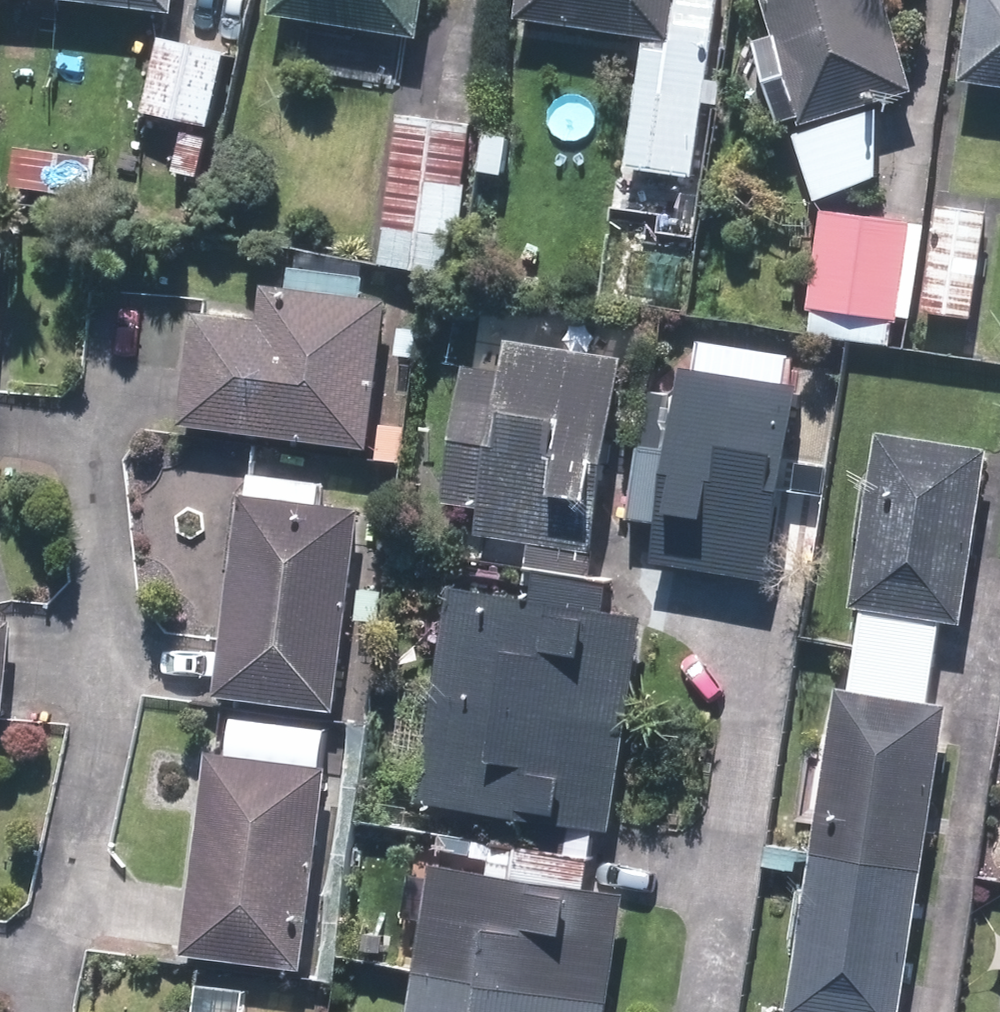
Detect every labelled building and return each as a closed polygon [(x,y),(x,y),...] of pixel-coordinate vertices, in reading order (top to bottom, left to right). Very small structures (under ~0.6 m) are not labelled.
[(168,9),(169,0),(100,0),(168,9)] [(280,5),(425,30),(431,0),(281,0),(280,5)] [(511,18),(639,37),(619,169),(684,179),(711,0),(514,0),(511,18)] [(772,33),(760,36),(783,118),(795,115),(797,122),(904,92),(878,0),(762,0),(772,33)] [(954,78),(999,85),(999,0),(965,0),(954,78)] [(224,50),(156,34),(137,112),(204,129),(224,50)] [(468,122),(394,113),(374,265),(447,274),(468,122)] [(204,136),(179,129),(167,171),(192,178),(204,136)] [(92,157),(13,146),(8,188),(86,201),(92,157)] [(979,316),(996,208),(948,201),(932,308),(979,316)] [(911,225),(817,215),(806,314),(900,325),(911,225)] [(0,230),(0,385),(14,232),(0,230)] [(202,306),(188,419),(375,443),(394,297),(269,281),(265,314),(202,306)] [(638,356),(481,332),(451,525),(608,549),(638,356)] [(809,380),(692,364),(665,558),(782,574),(809,380)] [(999,444),(889,425),(859,602),(970,620),(999,444)] [(367,504),(250,490),(225,691),(342,706),(367,504)] [(659,612),(459,581),(425,798),(625,829),(659,612)] [(7,706),(18,620),(0,618),(0,705),(7,706)] [(845,682),(792,1008),(815,1011),(911,1011),(962,700),(845,682)] [(333,762),(217,749),(194,953),(310,966),(333,762)] [(435,860),(414,1011),(616,1011),(633,886),(435,860)]
